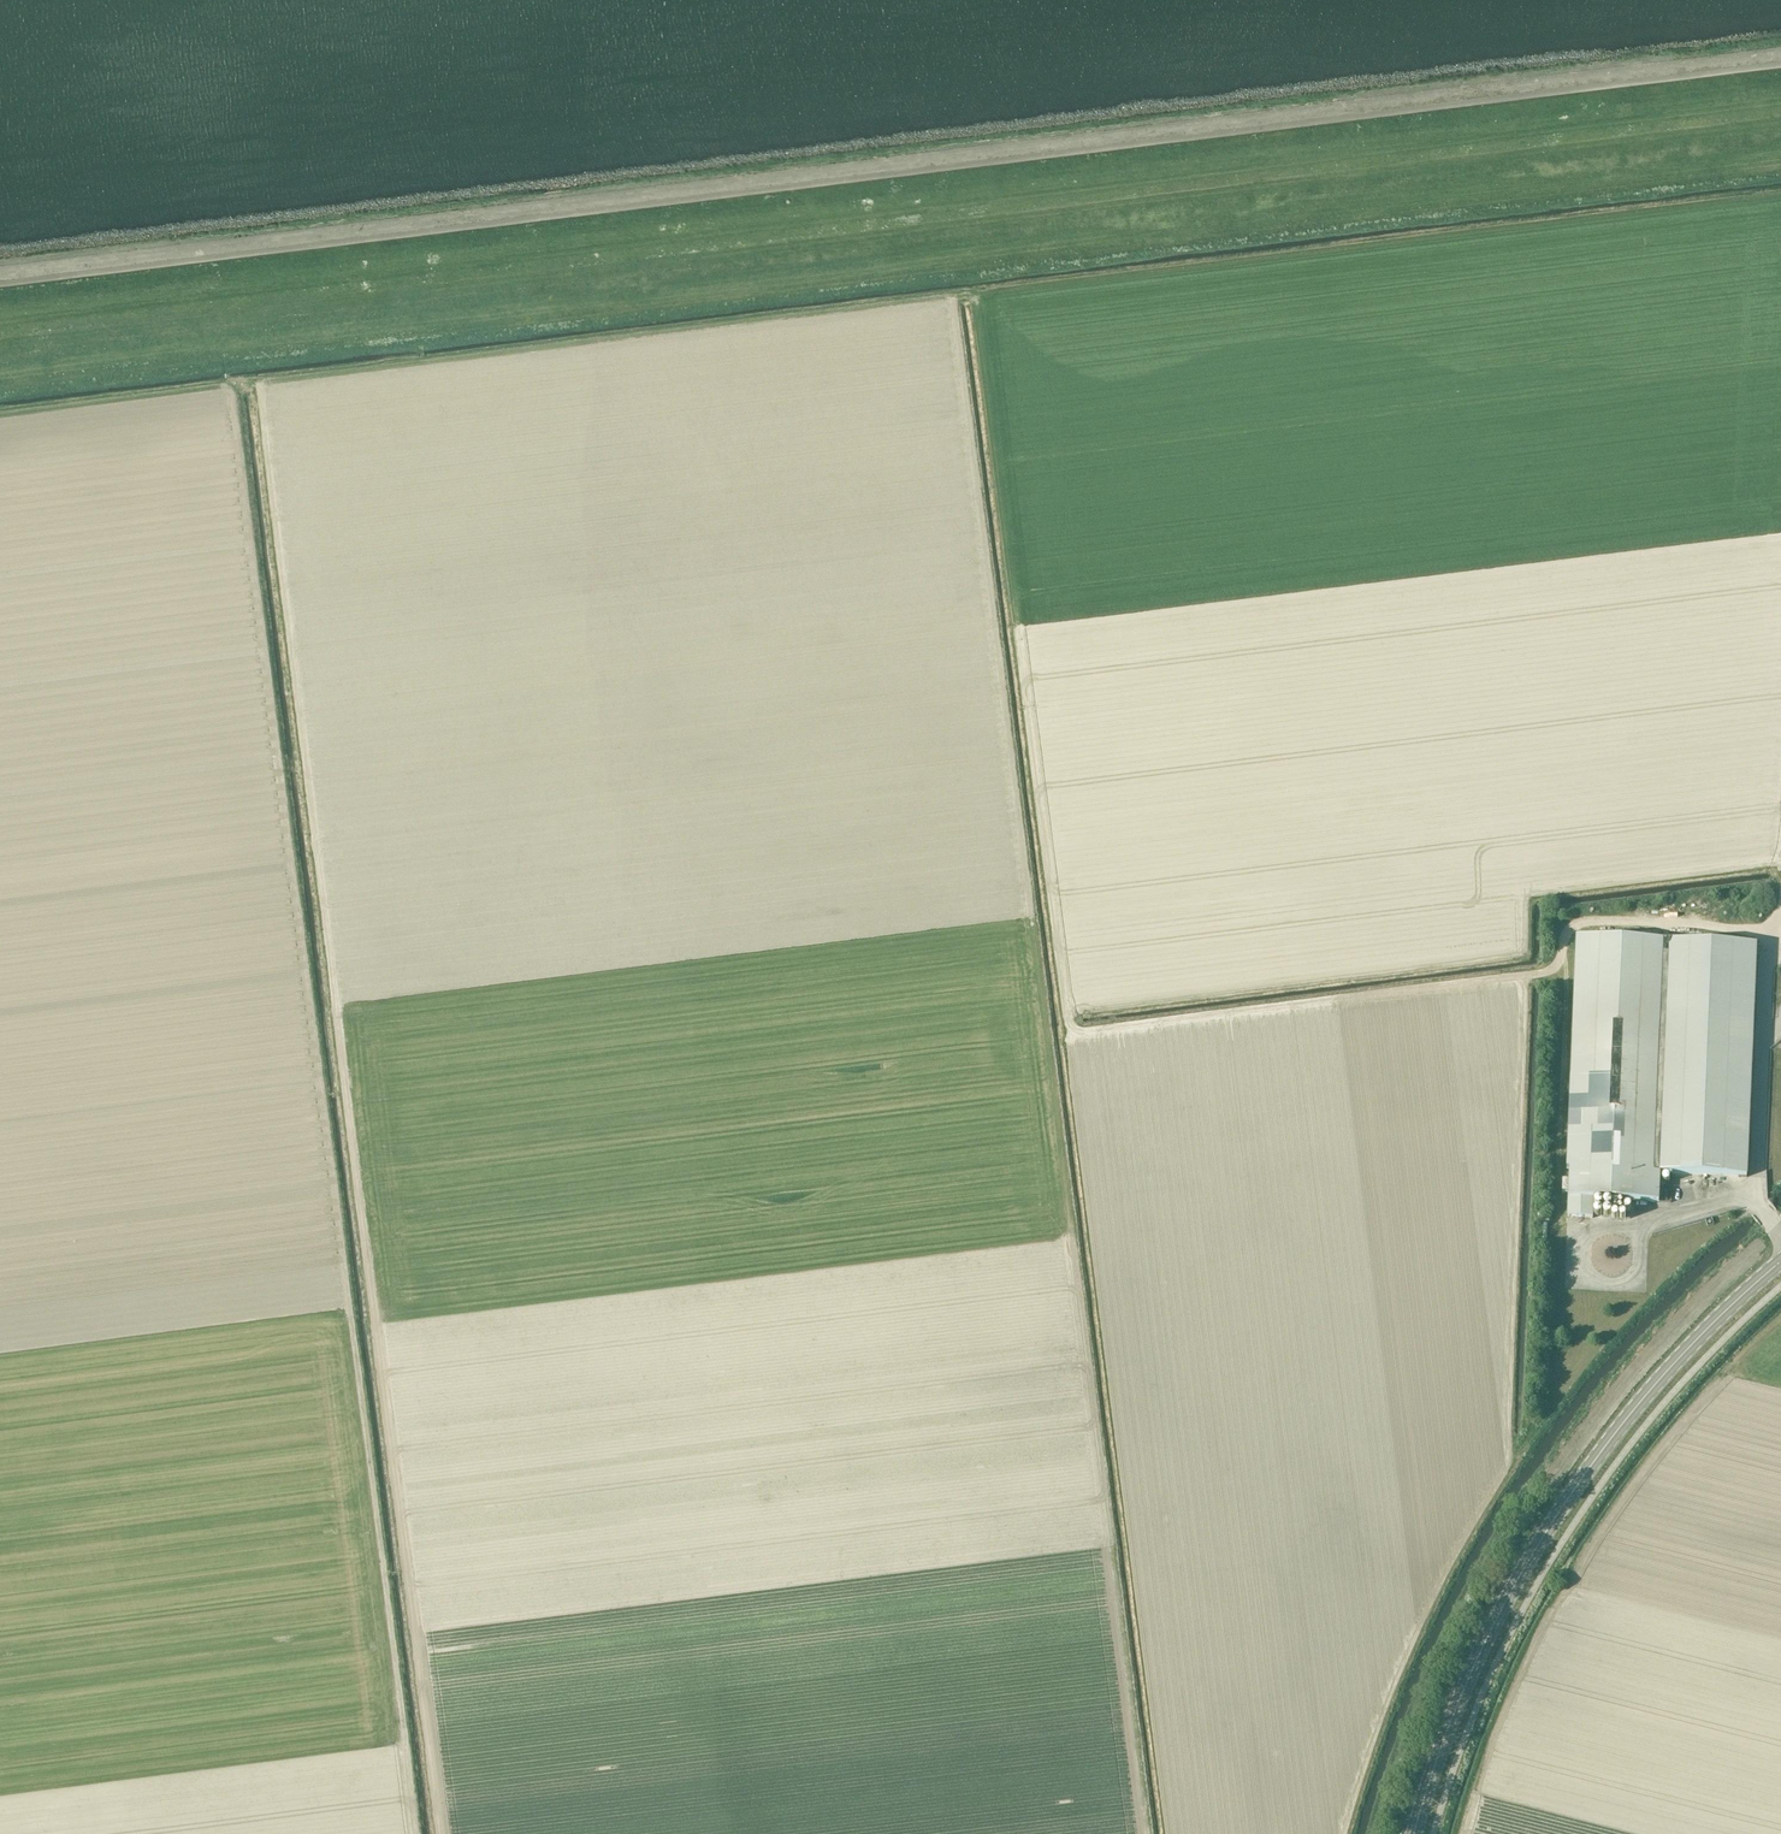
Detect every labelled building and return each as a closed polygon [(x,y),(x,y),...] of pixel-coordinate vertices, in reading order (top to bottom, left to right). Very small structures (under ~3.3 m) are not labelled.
[(1660,1174),(1746,1177),(1756,945),(1576,937),(1566,1170),(1569,1170),(1567,1217),(1592,1219),(1593,1200),(1658,1202),(1660,1174)]
